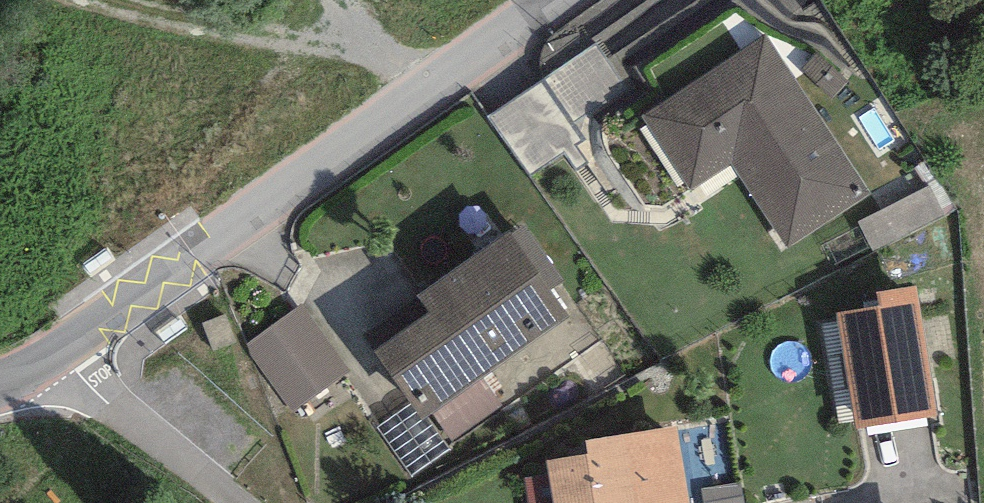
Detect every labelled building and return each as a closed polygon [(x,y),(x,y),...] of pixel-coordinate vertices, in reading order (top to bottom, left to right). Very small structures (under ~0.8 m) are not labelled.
[(870,194),(765,35),(640,117),(689,191),(731,163),(787,249),(870,194)] [(868,203),(877,229),(951,204),(943,178),(868,203)] [(511,235),(508,231),(416,296),(428,312),(374,350),(424,421),(569,318),(551,292),(565,282),(525,225),(511,235)] [(916,286),(877,293),(879,307),(837,314),(856,429),(937,416),(916,286)] [(349,371),(301,304),(245,344),(293,412),(349,371)] [(585,440),(588,454),(547,460),(554,502),(689,502),(677,426),(585,440)]
